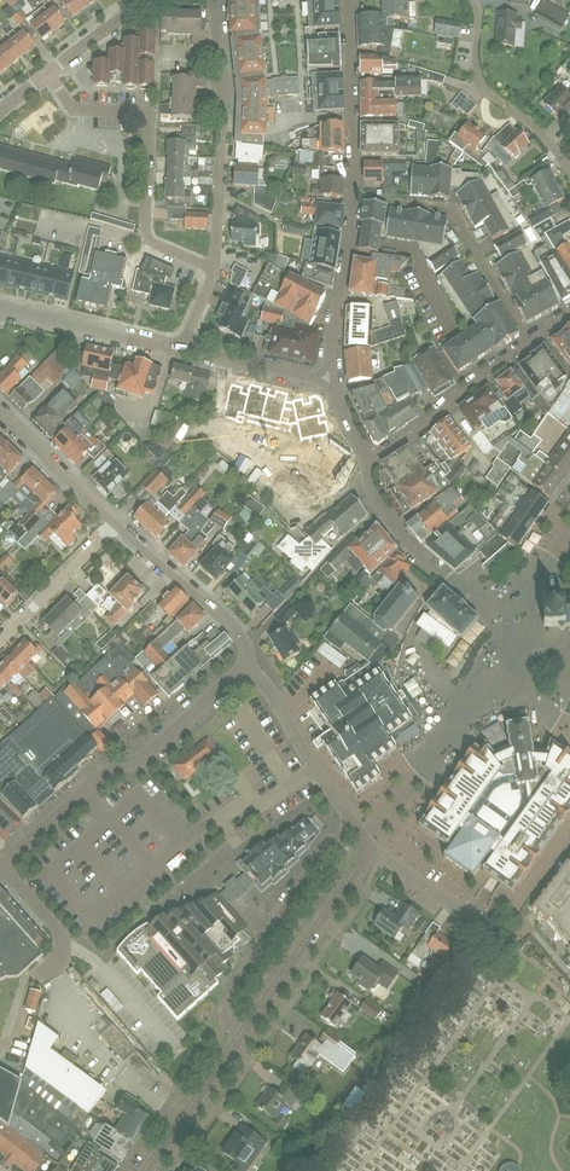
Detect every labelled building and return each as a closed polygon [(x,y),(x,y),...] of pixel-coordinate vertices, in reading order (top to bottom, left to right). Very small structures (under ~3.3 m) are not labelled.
[(5,0),(11,8),(18,2),(16,0),(5,0)] [(85,10),(78,0),(67,0),(62,4),(72,18),(85,10)] [(85,10),(97,1),(98,0),(78,0),(85,10)] [(230,17),(259,15),(258,0),(229,0),(230,16),(230,17)] [(338,10),(337,0),(308,0),(309,12),(338,10)] [(534,17),(560,32),(569,15),(555,8),(542,1),(534,17)] [(383,20),(394,19),(408,19),(408,2),(401,2),(382,3),(383,16),(383,20)] [(9,7),(4,12),(10,18),(15,14),(9,7)] [(55,8),(48,13),(44,7),(38,11),(54,32),(66,23),(55,8)] [(310,30),(339,28),(338,10),(309,12),(310,30)] [(54,32),(38,11),(32,16),(36,23),(31,27),(42,41),(54,32)] [(21,12),(16,16),(23,24),(27,20),(21,12)] [(174,33),(175,13),(161,12),(161,25),(161,33),(174,33)] [(187,34),(188,13),(175,13),(174,33),(187,34)] [(188,13),(187,34),(192,34),(191,46),(205,46),(206,22),(201,22),(202,14),(188,13)] [(498,14),(495,45),(513,47),(515,30),(520,30),(521,22),(515,21),(516,15),(498,14)] [(260,33),(259,15),(230,17),(231,35),(260,33)] [(18,28),(23,24),(16,16),(11,20),(18,28)] [(383,20),(383,16),(357,16),(358,27),(390,26),(394,27),(394,19),(383,20)] [(438,21),(436,34),(438,35),(453,37),(457,38),(459,24),(438,21)] [(515,30),(513,47),(524,48),(525,32),(526,22),(521,22),(520,30),(515,30)] [(390,26),(358,27),(358,48),(379,47),(379,54),(384,54),(390,55),(394,27),(390,26)] [(24,33),(18,37),(13,31),(7,36),(12,42),(23,56),(35,47),(24,33)] [(141,32),(130,41),(124,40),(123,46),(115,52),(109,51),(108,57),(99,64),(95,63),(95,67),(91,69),(95,74),(94,86),(109,87),(110,83),(123,84),(123,88),(153,89),(154,66),(148,65),(148,57),(154,58),(155,39),(150,33),(141,32)] [(260,33),(231,35),(232,42),(261,38),(260,33)] [(306,53),(340,51),(339,33),(338,33),(338,34),(307,36),(307,37),(310,37),(311,47),(306,47),(306,53)] [(438,35),(436,44),(452,47),(453,37),(438,35)] [(232,42),(234,60),(263,56),(261,38),(232,42)] [(12,65),(23,56),(12,42),(1,51),(12,65)] [(10,67),(12,65),(1,51),(0,52),(0,75),(10,67)] [(340,51),(306,53),(307,60),(311,59),(312,68),(309,68),(309,69),(341,69),(340,51)] [(382,57),(370,54),(360,54),(360,74),(382,74),(382,70),(397,70),(397,62),(382,57)] [(265,74),(263,56),(234,60),(236,78),(265,74)] [(361,82),(361,103),(395,103),(395,100),(395,92),(396,92),(396,97),(417,97),(420,97),(420,87),(420,83),(430,83),(443,86),(445,77),(409,65),(409,76),(396,76),(396,82),(361,82)] [(172,92),(193,92),(193,88),(205,88),(205,75),(181,74),(180,78),(173,78),(172,92)] [(265,74),(236,78),(236,83),(265,80),(265,74)] [(313,95),(343,93),(342,75),(312,77),(313,95)] [(258,162),(262,162),(264,148),(241,145),(242,136),(264,137),(266,137),(266,124),(267,108),(268,99),(275,99),(275,97),(300,96),(299,78),(273,80),(273,81),(266,82),(265,80),(236,83),(238,101),(237,127),(236,145),(237,145),(235,160),(238,160),(258,162)] [(545,105),(558,118),(563,112),(569,118),(569,99),(560,90),(553,97),(551,95),(544,103),(546,105),(545,105)] [(192,106),(193,92),(172,92),(172,105),(192,106)] [(344,111),(343,93),(313,95),(314,113),(344,111)] [(461,110),(470,100),(468,99),(469,98),(462,93),(451,106),(458,112),(460,109),(461,110)] [(468,116),(477,106),(470,100),(461,110),(468,116)] [(361,103),(361,117),(395,117),(395,103),(361,103)] [(171,115),(172,105),(161,104),(160,114),(171,115)] [(192,119),(192,106),(172,105),(171,115),(171,118),(187,119),(192,119)] [(274,109),(267,108),(266,124),(274,124),(274,109)] [(410,121),(408,127),(416,129),(423,131),(425,125),(410,121)] [(395,122),(362,122),(361,155),(371,155),(398,155),(398,131),(405,131),(406,126),(398,124),(398,122),(395,122)] [(302,133),(311,130),(309,124),(293,129),(295,135),(302,133)] [(493,138),(485,148),(490,154),(500,146),(501,147),(517,132),(511,126),(509,124),(503,129),(493,138)] [(449,144),(485,169),(488,165),(483,161),(490,155),(489,154),(490,154),(485,148),(482,153),(477,150),(481,145),(486,138),(476,130),(468,125),(459,138),(455,135),(449,144)] [(319,167),(324,168),(324,167),(326,153),(343,153),(343,126),(321,126),(311,130),(302,133),(301,139),(301,152),(300,165),(319,167)] [(195,147),(196,137),(197,131),(204,132),(204,127),(196,127),(187,127),(183,127),(182,136),(176,136),(176,141),(176,143),(168,143),(167,157),(168,157),(188,158),(189,147),(195,147)] [(423,131),(416,129),(416,141),(425,141),(425,132),(423,131)] [(528,145),(526,143),(527,141),(524,137),(522,138),(517,132),(501,147),(500,146),(490,154),(489,154),(490,155),(483,161),(488,165),(489,166),(493,163),(495,161),(496,162),(498,160),(506,169),(522,154),(520,152),(528,145)] [(242,136),(241,145),(264,148),(264,137),(242,136)] [(426,161),(436,162),(439,141),(428,140),(426,161)] [(74,158),(71,166),(68,165),(65,165),(53,161),(50,161),(48,160),(33,156),(30,155),(28,155),(20,152),(13,150),(10,150),(8,149),(0,147),(0,170),(55,185),(55,182),(77,188),(78,186),(98,191),(102,177),(108,179),(108,176),(109,173),(110,168),(74,158)] [(168,164),(168,172),(183,172),(187,172),(190,172),(190,167),(188,167),(188,158),(168,157),(168,159),(167,160),(166,163),(168,164)] [(190,167),(190,172),(203,173),(210,173),(213,173),(213,166),(194,166),(194,158),(188,158),(188,167),(190,167)] [(235,169),(258,170),(258,162),(238,160),(238,164),(235,164),(235,169)] [(364,162),(364,180),(373,180),(373,184),(382,184),(381,195),(381,196),(396,196),(396,187),(393,187),(393,174),(404,174),(406,174),(406,161),(371,162),(364,162)] [(508,192),(516,187),(510,181),(510,178),(504,171),(497,170),(493,163),(489,166),(508,192)] [(293,165),(292,175),(306,177),(307,167),(293,165)] [(324,167),(324,168),(319,167),(318,179),(322,179),(322,189),(313,188),(312,195),(317,195),(321,196),(321,197),(342,198),(343,180),(333,179),(334,167),(324,167)] [(490,236),(493,241),(517,228),(498,194),(491,198),(479,175),(462,174),(462,171),(452,171),(452,169),(432,168),(432,169),(413,167),(411,196),(429,197),(429,198),(450,200),(451,190),(458,191),(459,194),(457,195),(462,203),(460,203),(470,222),(472,221),(476,229),(485,224),(490,236)] [(234,186),(254,187),(254,195),(271,196),(271,195),(271,187),(266,187),(257,186),(258,170),(235,169),(234,186)] [(257,186),(266,187),(266,170),(258,170),(257,186)] [(167,184),(167,186),(182,187),(182,180),(190,180),(190,178),(190,172),(187,172),(183,172),(168,172),(168,178),(166,179),(165,183),(167,184)] [(537,196),(557,185),(550,172),(530,182),(531,184),(537,196)] [(508,192),(514,199),(529,188),(527,186),(524,181),(516,187),(508,192)] [(565,199),(557,185),(537,196),(541,203),(533,208),(536,213),(527,217),(533,229),(550,219),(553,218),(547,209),(557,203),(565,199)] [(184,187),(182,187),(167,186),(166,186),(165,200),(167,200),(180,201),(179,204),(190,205),(191,195),(183,195),(184,187)] [(202,196),(212,196),(212,187),(202,187),(202,196)] [(271,196),(254,195),(253,204),(273,213),(280,195),(271,195),(271,196)] [(317,204),(317,206),(331,207),(331,199),(317,198),(317,204)] [(180,201),(167,200),(167,208),(170,208),(186,209),(190,209),(190,205),(179,204),(180,201)] [(331,207),(317,206),(317,204),(313,204),(303,203),(301,214),(317,216),(315,227),(341,230),(343,209),(331,207)] [(459,257),(457,253),(448,240),(444,240),(447,226),(448,219),(429,216),(430,215),(409,211),(409,213),(390,210),(390,214),(386,213),(387,207),(364,203),(361,223),(363,223),(359,251),(373,253),(378,254),(380,237),(417,243),(428,260),(427,261),(435,273),(459,257)] [(547,209),(553,218),(562,213),(557,203),(547,209)] [(238,218),(237,225),(239,226),(240,219),(241,217),(244,219),(247,212),(257,217),(256,219),(262,222),(263,219),(237,205),(232,215),(238,218)] [(169,221),(185,221),(184,229),(207,230),(208,215),(186,214),(186,209),(170,208),(169,221)] [(241,217),(240,219),(239,226),(237,225),(232,225),(231,242),(243,243),(243,245),(255,246),(256,236),(259,236),(260,227),(253,226),(254,224),(256,219),(257,217),(247,212),(244,219),(241,217)] [(92,214),(91,220),(134,233),(136,227),(129,224),(92,214)] [(561,302),(562,303),(569,298),(569,275),(557,255),(555,252),(545,235),(556,229),(550,219),(533,229),(536,233),(539,238),(545,247),(534,252),(561,302)] [(556,229),(545,235),(555,252),(567,245),(563,237),(569,232),(569,221),(556,229)] [(303,236),(306,235),(308,227),(285,222),(282,233),(295,236),(303,237),(303,236)] [(85,248),(79,273),(84,274),(85,275),(94,237),(98,237),(101,238),(102,230),(89,227),(85,248)] [(338,247),(340,237),(317,233),(316,242),(305,240),(303,250),(314,252),(337,255),(338,247)] [(527,245),(520,233),(495,247),(504,262),(496,267),(501,275),(500,275),(510,293),(511,293),(515,301),(517,300),(519,303),(515,306),(526,326),(560,307),(559,305),(526,245),(527,245)] [(115,290),(120,291),(124,291),(125,290),(126,290),(127,288),(127,287),(127,286),(126,285),(124,284),(122,284),(120,283),(125,262),(116,260),(117,256),(111,254),(105,253),(105,257),(99,256),(100,252),(102,241),(102,239),(101,238),(98,237),(89,276),(85,275),(84,274),(77,304),(86,306),(85,310),(97,312),(98,308),(107,311),(112,289),(115,290)] [(569,275),(569,254),(569,253),(569,250),(567,245),(555,252),(557,255),(569,275)] [(314,252),(303,250),(302,263),(312,267),(314,252)] [(312,267),(335,273),(336,260),(337,255),(314,252),(312,267)] [(72,255),(65,253),(61,268),(69,269),(72,255)] [(350,294),(387,299),(388,297),(394,298),(405,299),(406,289),(389,287),(390,282),(388,282),(390,270),(400,271),(411,259),(378,254),(373,253),(372,262),(355,260),(350,294)] [(276,254),(265,254),(265,263),(268,265),(276,269),(276,254)] [(276,269),(284,273),(289,259),(276,254),(276,269)] [(143,294),(152,296),(149,306),(170,311),(174,290),(164,288),(166,277),(170,278),(174,269),(146,256),(140,271),(138,271),(133,292),(143,294)] [(7,287),(13,261),(0,258),(0,285),(7,287)] [(13,261),(7,287),(22,291),(28,264),(13,261)] [(312,267),(302,263),(299,270),(307,273),(304,281),(332,290),(335,273),(312,267)] [(471,279),(460,263),(437,278),(445,289),(460,313),(463,317),(466,322),(472,318),(477,327),(463,337),(452,344),(443,350),(458,374),(494,349),(496,352),(519,336),(483,282),(482,283),(477,275),(471,279)] [(43,268),(28,264),(22,291),(37,294),(43,268)] [(268,265),(253,295),(266,301),(274,305),(285,311),(310,325),(312,321),(314,316),(318,309),(326,295),(284,273),(276,269),(268,265)] [(235,266),(231,273),(231,274),(232,274),(231,276),(231,285),(240,289),(242,285),(246,276),(248,273),(235,266)] [(52,298),(58,271),(43,268),(37,294),(52,298)] [(67,301),(73,275),(58,271),(52,298),(67,301)] [(246,276),(242,285),(246,287),(251,278),(246,276)] [(236,310),(243,294),(229,288),(220,308),(216,317),(223,320),(219,328),(241,338),(244,332),(247,324),(240,321),(244,313),(236,310)] [(236,310),(244,313),(251,297),(243,294),(236,310)] [(307,332),(310,325),(285,311),(274,305),(266,301),(261,322),(272,324),(267,343),(265,343),(263,351),(270,353),(270,355),(312,365),(319,335),(307,332)] [(395,303),(384,307),(389,323),(400,319),(395,303)] [(346,328),(371,329),(372,309),(347,308),(346,328)] [(371,329),(346,328),(344,347),(369,348),(370,348),(406,336),(400,319),(389,323),(391,327),(371,334),(371,329)] [(552,342),(569,367),(569,328),(552,342)] [(113,353),(86,347),(82,367),(83,368),(81,377),(88,379),(89,378),(93,379),(92,387),(99,389),(107,391),(109,380),(112,381),(118,366),(111,365),(113,353)] [(551,411),(569,386),(569,383),(562,373),(543,348),(530,358),(530,359),(518,368),(519,369),(525,377),(539,396),(551,411)] [(415,366),(428,389),(432,395),(432,394),(434,397),(444,391),(442,388),(452,382),(451,379),(436,354),(433,349),(414,360),(415,366)] [(65,379),(74,370),(56,351),(43,365),(31,378),(45,392),(61,375),(65,379)] [(378,355),(369,356),(369,352),(346,354),(348,383),(354,382),(371,381),(370,370),(379,369),(378,362),(378,355)] [(400,354),(404,369),(415,366),(414,360),(412,352),(400,354)] [(16,377),(27,366),(18,358),(17,359),(0,376),(0,379),(1,379),(0,380),(0,389),(6,395),(21,381),(16,377)] [(118,366),(112,381),(120,383),(117,391),(118,392),(116,396),(124,399),(125,394),(142,400),(145,393),(153,368),(150,367),(150,365),(145,363),(143,365),(135,362),(133,369),(131,368),(130,368),(125,366),(125,368),(118,366)] [(153,368),(145,393),(155,396),(164,369),(153,366),(153,368)] [(409,399),(428,389),(415,366),(404,369),(393,371),(395,374),(374,384),(374,387),(349,394),(363,424),(376,418),(409,399)] [(193,373),(193,372),(174,367),(171,381),(187,385),(184,399),(204,404),(206,392),(210,377),(193,373)] [(519,369),(512,374),(518,382),(525,377),(519,369)] [(74,370),(63,382),(71,389),(78,382),(79,383),(83,379),(81,377),(74,370)] [(504,399),(502,400),(509,417),(511,419),(524,409),(521,405),(530,398),(532,402),(539,396),(525,377),(518,382),(512,374),(511,372),(496,383),(502,391),(499,393),(504,399)] [(23,411),(33,402),(34,403),(45,392),(31,378),(11,399),(23,411)] [(230,385),(222,418),(237,422),(239,414),(280,424),(280,423),(289,425),(297,423),(301,440),(309,438),(310,443),(317,448),(307,462),(337,483),(353,459),(323,438),(323,439),(322,435),(329,434),(326,421),(324,415),(321,399),(315,396),(309,397),(302,399),(292,401),(292,402),(290,403),(285,402),(287,394),(276,391),(268,389),(261,387),(249,385),(248,389),(242,388),(230,385)] [(569,432),(569,386),(551,411),(548,415),(547,415),(548,416),(569,432)] [(115,403),(106,394),(107,391),(99,389),(98,396),(109,408),(115,403)] [(509,417),(502,400),(498,402),(488,389),(479,395),(459,410),(477,436),(473,439),(484,454),(488,455),(489,454),(494,450),(510,440),(509,439),(519,431),(514,424),(511,419),(509,417)] [(62,390),(57,396),(32,421),(51,440),(53,438),(64,427),(60,423),(78,405),(66,394),(62,390)] [(206,392),(204,404),(213,406),(216,394),(206,392)] [(418,417),(418,416),(409,399),(376,418),(386,436),(388,435),(389,437),(418,417)] [(65,454),(86,433),(93,426),(79,412),(64,427),(53,438),(56,442),(55,443),(56,445),(55,446),(59,450),(60,449),(65,454)] [(197,450),(201,444),(200,443),(184,431),(172,448),(166,445),(181,423),(194,431),(197,427),(177,413),(156,444),(156,445),(167,452),(173,456),(174,457),(185,442),(197,450)] [(513,442),(531,455),(565,481),(569,474),(569,432),(548,416),(547,415),(531,439),(521,432),(513,442)] [(385,436),(386,436),(376,418),(363,424),(373,444),(378,445),(387,439),(385,436)] [(436,462),(435,465),(446,479),(459,463),(465,456),(463,454),(470,448),(449,419),(420,441),(436,462)] [(98,441),(96,443),(86,433),(65,454),(70,458),(69,460),(74,464),(75,463),(76,464),(86,454),(94,461),(106,448),(98,441)] [(531,455),(513,442),(510,440),(494,450),(489,454),(497,460),(493,466),(494,467),(486,479),(499,488),(511,471),(551,500),(565,481),(531,455)] [(152,442),(143,446),(161,461),(168,453),(157,445),(152,442)] [(10,475),(23,462),(7,446),(0,454),(0,485),(10,475)] [(435,465),(444,480),(442,481),(433,466),(422,472),(408,450),(382,466),(396,489),(390,492),(405,515),(450,487),(445,479),(446,479),(435,465)] [(100,472),(93,479),(96,482),(100,487),(99,488),(108,496),(131,473),(108,451),(94,465),(100,472)] [(157,471),(163,465),(164,466),(173,457),(168,453),(161,461),(160,462),(154,469),(157,471)] [(218,466),(226,472),(230,468),(222,461),(218,466)] [(450,487),(451,488),(464,473),(463,472),(466,469),(459,463),(446,479),(445,479),(450,487)] [(157,471),(168,482),(174,475),(164,466),(163,465),(157,471)] [(211,471),(210,468),(208,466),(205,467),(200,473),(201,475),(203,477),(205,477),(211,471)] [(44,482),(43,482),(45,480),(40,475),(38,477),(32,471),(27,476),(26,475),(14,487),(27,500),(44,482)] [(157,471),(145,484),(141,488),(152,498),(157,493),(168,482),(157,471)] [(490,527),(500,512),(529,532),(534,524),(548,504),(519,484),(519,482),(511,476),(509,477),(493,499),(492,498),(481,514),(490,527)] [(27,534),(40,521),(36,517),(52,501),(50,499),(55,494),(44,482),(27,500),(36,508),(19,525),(11,533),(20,542),(27,534)] [(307,501),(329,494),(326,484),(304,491),(307,501)] [(197,487),(184,501),(181,504),(177,509),(185,517),(193,508),(202,499),(206,495),(197,487)] [(463,502),(451,488),(450,487),(432,500),(435,504),(407,528),(416,538),(417,537),(423,545),(457,515),(453,510),(463,502)] [(152,498),(141,488),(133,496),(145,507),(147,505),(152,509),(162,498),(157,493),(152,498)] [(182,489),(174,498),(144,530),(155,540),(169,524),(164,520),(169,514),(180,524),(186,518),(185,517),(177,509),(181,504),(179,502),(187,493),(182,489)] [(13,498),(4,490),(0,494),(0,511),(13,498)] [(144,530),(174,498),(167,492),(162,498),(152,509),(147,505),(145,507),(133,520),(144,530)] [(266,508),(249,496),(243,505),(259,517),(266,508)] [(317,546),(322,541),(333,532),(340,541),(368,516),(351,497),(332,513),(330,511),(304,533),(309,538),(317,546)] [(182,538),(167,555),(177,563),(183,556),(191,547),(189,545),(197,537),(198,538),(202,533),(210,522),(200,513),(209,504),(202,499),(193,508),(185,517),(186,518),(180,524),(189,531),(183,539),(182,538)] [(479,552),(489,543),(479,532),(487,526),(470,506),(424,546),(454,571),(455,572),(457,570),(459,572),(477,559),(476,557),(480,553),(479,552)] [(20,542),(18,544),(26,551),(39,538),(44,543),(52,534),(67,549),(75,541),(72,537),(81,528),(74,520),(78,516),(70,508),(59,519),(58,517),(47,528),(40,522),(40,521),(27,534),(20,542)] [(253,516),(245,509),(239,515),(247,522),(253,516)] [(227,526),(233,518),(219,510),(210,522),(216,526),(224,531),(227,526)] [(522,542),(529,532),(500,512),(490,527),(497,536),(489,543),(479,552),(480,553),(488,562),(508,543),(517,549),(522,542)] [(233,518),(227,526),(233,532),(239,524),(233,518)] [(202,533),(206,537),(216,526),(210,522),(202,533)] [(353,556),(370,575),(397,552),(376,527),(358,545),(352,538),(327,564),(335,573),(353,556)] [(232,562),(235,565),(253,543),(256,539),(246,530),(240,538),(242,539),(237,545),(240,547),(237,550),(240,552),(232,562)] [(184,569),(185,567),(198,552),(197,552),(209,539),(206,537),(202,533),(198,538),(197,537),(189,545),(191,547),(183,556),(177,563),(184,569)] [(330,548),(322,541),(317,546),(309,538),(307,540),(300,546),(288,535),(277,548),(293,562),(292,564),(302,572),(307,566),(313,572),(331,550),(329,549),(330,548)] [(212,545),(217,549),(201,567),(214,578),(216,580),(232,562),(227,557),(235,549),(220,536),(212,545)] [(256,539),(253,543),(259,548),(254,554),(258,558),(266,548),(256,539)] [(254,554),(259,548),(253,543),(235,565),(228,574),(234,578),(237,574),(254,554)] [(378,585),(385,578),(394,586),(411,568),(405,562),(405,561),(397,553),(372,580),(378,585)] [(0,562),(0,571),(2,573),(13,563),(6,556),(0,562)] [(354,586),(362,592),(363,591),(371,580),(362,574),(360,578),(354,586)] [(240,603),(261,583),(257,579),(249,586),(240,577),(233,583),(235,585),(229,591),(240,603)] [(119,606),(106,620),(114,627),(138,602),(137,601),(144,594),(128,578),(110,597),(119,606)] [(266,588),(261,583),(240,603),(251,615),(258,609),(260,611),(266,605),(269,607),(274,613),(277,610),(286,601),(302,584),(296,578),(279,594),(278,592),(270,599),(262,591),(266,588)] [(13,597),(16,594),(3,581),(0,584),(0,602),(5,607),(8,607),(14,601),(14,598),(13,597)] [(95,590),(87,598),(89,600),(98,609),(104,603),(101,600),(107,594),(99,586),(95,590)] [(401,586),(374,619),(391,633),(418,600),(409,593),(401,586)] [(164,624),(154,634),(157,638),(158,639),(170,628),(171,629),(176,624),(176,623),(172,619),(189,602),(175,588),(174,589),(157,606),(169,618),(163,623),(164,624)] [(363,591),(362,592),(356,600),(353,603),(358,606),(368,595),(363,591)] [(424,614),(416,625),(422,630),(417,638),(442,657),(449,647),(457,635),(456,634),(458,633),(463,638),(478,621),(443,591),(429,608),(432,610),(427,616),(424,614)] [(67,600),(55,611),(70,626),(81,615),(84,618),(89,612),(90,612),(92,615),(98,609),(89,600),(87,598),(76,609),(67,600)] [(565,602),(561,598),(559,599),(562,602),(543,603),(543,615),(544,627),(557,626),(562,630),(566,626),(569,626),(569,601),(565,602)] [(152,604),(139,616),(147,623),(159,610),(152,604)] [(391,633),(374,619),(371,623),(350,606),(324,639),(340,652),(345,645),(368,663),(363,667),(365,669),(373,677),(375,675),(381,667),(381,666),(380,664),(388,654),(389,655),(399,642),(390,635),(391,633)] [(144,652),(136,659),(137,661),(145,670),(152,678),(172,659),(164,650),(172,642),(183,633),(186,636),(205,619),(194,607),(176,624),(171,629),(170,628),(158,639),(156,642),(144,652)] [(288,607),(275,620),(283,627),(285,630),(270,639),(283,663),(300,654),(296,647),(299,645),(287,624),(296,614),(288,607)] [(55,611),(44,623),(52,632),(46,638),(55,647),(61,641),(58,638),(70,626),(55,611)] [(96,645),(93,648),(99,654),(102,651),(117,637),(111,631),(96,645)] [(172,659),(152,678),(152,679),(168,698),(169,698),(231,645),(223,634),(220,636),(216,631),(207,639),(203,634),(198,637),(187,646),(181,652),(172,660),(172,659)] [(120,636),(117,639),(124,647),(128,644),(120,636)] [(537,636),(520,655),(529,663),(546,644),(537,636)] [(63,690),(83,714),(82,714),(97,731),(98,730),(124,707),(123,707),(134,698),(143,708),(157,695),(147,684),(139,675),(131,666),(137,661),(136,659),(124,647),(117,639),(116,639),(105,650),(110,656),(90,673),(90,672),(66,693),(65,693),(63,690)] [(315,650),(327,659),(340,669),(348,658),(340,652),(324,639),(315,650)] [(25,641),(15,651),(28,664),(43,650),(37,645),(33,649),(25,641)] [(58,648),(52,654),(63,665),(65,663),(68,666),(72,662),(69,659),(58,648)] [(15,651),(6,661),(24,679),(31,671),(34,674),(38,670),(32,664),(30,666),(28,664),(15,651)] [(547,652),(535,665),(540,669),(551,656),(547,652)] [(0,666),(0,674),(11,685),(14,682),(17,685),(24,679),(6,661),(0,666)] [(365,669),(363,667),(360,669),(358,666),(345,674),(349,680),(342,685),(344,688),(339,692),(335,685),(311,702),(332,732),(316,743),(314,745),(318,751),(324,748),(356,795),(381,777),(373,766),(396,750),(392,743),(396,740),(399,738),(400,738),(416,727),(415,725),(416,724),(417,719),(416,718),(418,716),(409,704),(405,699),(406,699),(401,692),(399,694),(392,685),(392,683),(387,668),(383,670),(381,667),(375,675),(373,677),(365,669)] [(1,701),(5,702),(8,701),(12,697),(13,693),(19,687),(17,685),(14,682),(11,685),(0,674),(0,700),(1,701)] [(493,707),(513,684),(505,677),(486,700),(493,707)] [(19,687),(13,693),(17,697),(23,692),(19,687)] [(54,698),(52,699),(97,749),(99,748),(104,754),(113,746),(98,730),(97,731),(82,714),(83,714),(63,690),(54,699),(54,698)] [(37,692),(29,699),(40,711),(41,709),(47,704),(45,701),(40,695),(37,692)] [(461,693),(450,707),(457,712),(468,699),(461,693)] [(51,695),(45,701),(47,704),(52,699),(54,698),(51,695)] [(18,815),(19,815),(24,821),(67,782),(66,781),(91,759),(89,757),(97,749),(52,699),(47,704),(41,709),(40,711),(38,712),(23,725),(21,727),(8,740),(0,747),(0,798),(18,815)] [(0,711),(0,714),(9,724),(13,720),(14,719),(3,708),(3,709),(0,711)] [(419,827),(435,838),(448,848),(451,844),(454,846),(444,859),(473,880),(483,866),(485,868),(483,872),(490,878),(491,878),(495,881),(500,885),(501,885),(512,893),(520,882),(520,883),(541,853),(540,853),(560,826),(569,813),(569,756),(560,749),(553,745),(550,743),(549,746),(548,751),(533,750),(530,732),(529,725),(529,723),(527,724),(524,724),(522,725),(513,726),(511,726),(508,727),(506,727),(506,729),(507,736),(509,745),(492,752),(485,744),(480,751),(477,749),(475,747),(474,749),(465,761),(464,763),(455,775),(454,777),(447,786),(426,816),(427,816),(419,827)] [(208,742),(174,767),(184,780),(217,754),(208,742)] [(5,842),(22,825),(0,803),(0,837),(5,842)] [(253,857),(243,865),(249,871),(245,874),(244,875),(252,884),(253,883),(256,880),(262,887),(271,879),(273,881),(279,876),(285,871),(283,869),(294,856),(305,846),(315,835),(304,823),(293,833),(292,831),(280,841),(277,838),(268,846),(266,848),(262,845),(251,855),(253,857)] [(569,875),(569,859),(567,862),(562,869),(569,875)] [(569,886),(569,875),(562,869),(556,875),(557,876),(544,891),(558,902),(562,897),(561,896),(567,890),(569,886)] [(119,949),(117,952),(119,954),(137,974),(141,971),(161,994),(158,997),(178,1020),(219,984),(215,979),(226,970),(222,966),(233,956),(229,952),(235,946),(239,950),(244,945),(251,940),(249,937),(241,928),(244,925),(234,913),(230,916),(223,909),(235,899),(245,890),(248,887),(252,884),(244,875),(240,878),(237,881),(227,890),(215,900),(213,897),(206,904),(203,900),(192,909),(188,905),(173,918),(169,913),(147,933),(143,927),(139,930),(133,934),(129,939),(123,944),(119,949)] [(567,890),(561,896),(562,897),(558,902),(555,906),(558,909),(569,924),(569,911),(561,904),(565,900),(566,901),(569,893),(569,886),(567,890)] [(5,978),(18,978),(22,975),(29,969),(37,961),(39,960),(44,955),(39,949),(47,943),(47,942),(0,889),(0,981),(5,978)] [(555,906),(558,902),(544,891),(544,892),(544,891),(539,897),(531,908),(538,916),(537,916),(544,923),(546,925),(548,924),(547,923),(558,909),(555,906)] [(566,901),(565,900),(561,904),(569,911),(569,893),(566,901)] [(380,929),(395,940),(403,928),(407,931),(419,914),(404,904),(394,918),(384,911),(380,916),(378,915),(373,921),(375,923),(374,925),(380,929)] [(558,909),(547,923),(548,924),(548,923),(556,933),(562,940),(569,949),(569,924),(558,909)] [(422,919),(415,929),(423,935),(430,925),(422,919)] [(433,924),(427,933),(434,938),(437,933),(440,929),(433,924)] [(427,933),(412,954),(422,962),(431,949),(434,951),(431,955),(432,957),(439,962),(441,962),(444,958),(445,959),(455,945),(446,939),(437,933),(434,938),(427,933)] [(422,962),(412,954),(407,960),(418,968),(422,962)] [(352,975),(360,981),(358,983),(367,990),(369,987),(372,989),(378,982),(387,988),(398,973),(383,962),(378,969),(363,959),(352,975)] [(88,983),(89,984),(94,990),(99,985),(93,979),(88,983)] [(416,989),(435,1003),(442,994),(423,980),(417,987),(416,989)] [(344,1020),(347,1022),(351,1016),(346,1012),(352,1005),(333,991),(329,997),(334,1001),(322,1018),(323,1019),(323,1020),(330,1026),(331,1025),(338,1029),(344,1020)] [(31,992),(26,1010),(36,1012),(40,994),(31,992)] [(359,1010),(375,1021),(382,1012),(366,1000),(359,1010)] [(100,1035),(112,1024),(106,1019),(95,1029),(100,1035)] [(112,1024),(100,1035),(130,1069),(149,1090),(158,1077),(112,1024)] [(48,1091),(88,1120),(107,1094),(49,1051),(58,1040),(52,1037),(48,1033),(43,1030),(38,1026),(24,1073),(48,1091)] [(303,1072),(306,1067),(308,1068),(311,1064),(313,1065),(318,1058),(316,1057),(318,1053),(335,1065),(343,1071),(353,1058),(355,1059),(356,1057),(354,1056),(356,1054),(341,1042),(327,1032),(322,1039),(326,1042),(330,1045),(328,1048),(324,1045),(322,1048),(307,1037),(301,1047),(293,1058),(298,1062),(295,1066),(303,1072)] [(367,1078),(377,1085),(384,1074),(375,1067),(368,1077),(367,1078)] [(120,1164),(101,1152),(103,1150),(89,1141),(80,1135),(82,1133),(67,1120),(22,1081),(21,1083),(0,1071),(0,1121),(64,1170),(115,1170),(120,1164)] [(96,1120),(88,1120),(48,1091),(24,1073),(22,1081),(67,1120),(82,1133),(80,1135),(89,1141),(103,1150),(101,1152),(120,1164),(133,1144),(131,1143),(116,1133),(96,1120)] [(283,1117),(278,1113),(290,1096),(295,1100),(301,1093),(286,1083),(278,1095),(270,1089),(257,1107),(265,1113),(265,1112),(277,1121),(275,1124),(282,1129),(288,1121),(283,1117)] [(368,1095),(357,1087),(344,1105),(355,1113),(368,1095)] [(131,1125),(139,1130),(143,1124),(144,1125),(147,1121),(146,1120),(147,1118),(138,1112),(140,1109),(124,1099),(118,1109),(127,1115),(126,1116),(132,1120),(133,1122),(131,1125)] [(135,1136),(139,1130),(131,1125),(133,1122),(132,1120),(126,1116),(127,1115),(118,1109),(117,1111),(119,1113),(117,1117),(121,1120),(121,1119),(124,1120),(116,1133),(131,1143),(132,1141),(134,1142),(137,1137),(135,1136)] [(0,1121),(0,1152),(6,1157),(3,1162),(10,1167),(13,1163),(24,1170),(64,1170),(0,1121)] [(236,1135),(223,1154),(235,1162),(237,1163),(233,1170),(234,1170),(247,1170),(259,1153),(266,1143),(250,1132),(242,1127),(237,1134),(236,1135)]
